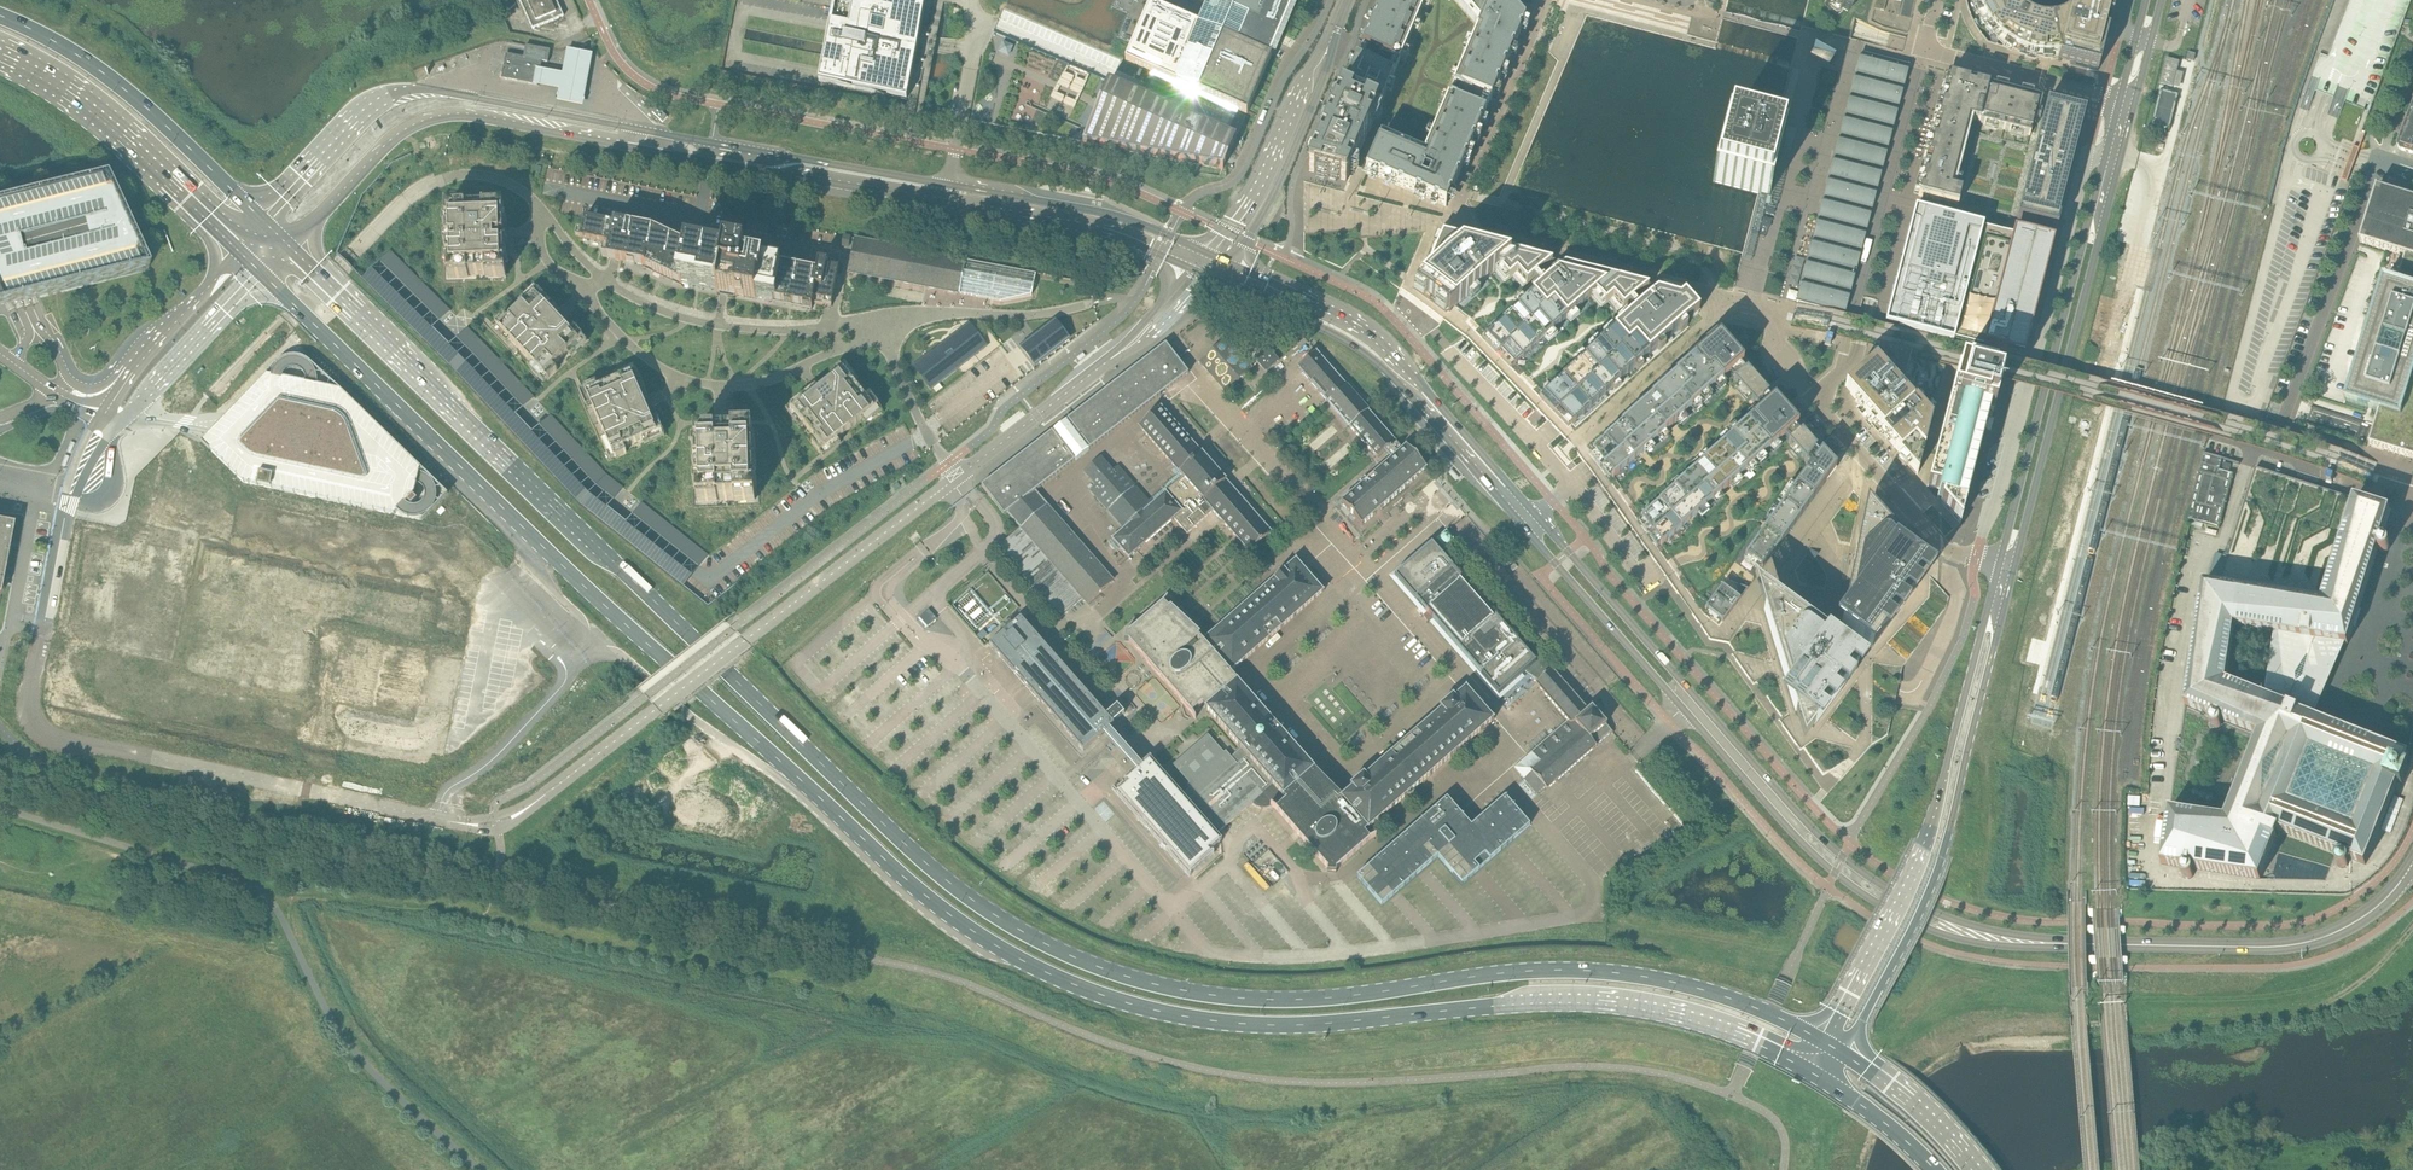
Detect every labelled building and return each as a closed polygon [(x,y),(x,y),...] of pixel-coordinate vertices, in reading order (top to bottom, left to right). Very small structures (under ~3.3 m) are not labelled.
[(564,15),(557,0),(519,0),(533,29),(564,15)] [(819,82),(907,99),(920,33),(921,24),(926,0),(835,0),(833,8),(826,43),(824,54),(819,82)] [(1196,92),(1230,106),(1237,109),(1247,113),(1271,57),(1295,0),(1209,0),(1201,18),(1198,25),(1150,4),(1125,61),(1154,74),(1176,83),(1176,82),(1197,91),(1196,92)] [(1362,46),(1399,62),(1426,0),(1382,0),(1362,46)] [(1454,85),(1491,101),(1504,70),(1525,22),(1505,0),(1462,0),(1471,10),(1481,22),(1454,85)] [(1845,9),(1853,0),(1832,0),(1845,9)] [(1980,3),(1982,9),(1984,15),(1987,20),(1990,25),(1994,30),(1998,34),(2003,38),(2008,42),(2013,45),(2018,48),(2024,50),(2030,52),(2035,53),(2041,54),(2047,54),(2054,54),(2060,53),(2058,60),(2098,71),(2111,20),(2116,0),(2073,0),(2071,8),(2069,10),(2067,11),(2065,13),(2062,14),(2056,17),(2054,17),(2051,18),(2048,18),(2045,18),(2042,17),(2039,17),(2036,16),(2033,15),(2031,14),(2028,12),(2026,10),(2023,8),(2021,6),(2020,4),(2018,1),(2017,0),(1979,0),(1980,3)] [(1230,106),(1196,92),(1197,91),(1176,82),(1176,83),(1154,74),(1144,97),(1109,82),(1108,82),(993,33),(984,54),(984,55),(971,119),(983,122),(1083,141),(1083,142),(1223,169),(1237,137),(1227,133),(1237,109),(1230,106)] [(1829,63),(1835,51),(1824,46),(1817,42),(1814,48),(1811,54),(1829,63)] [(538,85),(541,69),(542,61),(548,62),(550,50),(526,45),(525,47),(524,57),(506,53),(502,78),(538,85)] [(1758,193),(1741,260),(1780,270),(1833,65),(1829,63),(1811,54),(1796,45),(1792,62),(1773,136),(1774,136),(1784,139),(1770,195),(1759,193),(1758,193)] [(2188,52),(2186,60),(2193,61),(2195,54),(2188,52)] [(1879,198),(1875,194),(1873,193),(1905,67),(1863,56),(1801,297),(1859,312),(1859,311),(1865,287),(1881,291),(1892,249),(1902,212),(1888,209),(1879,198)] [(2166,58),(2160,84),(2173,87),(2179,61),(2166,58)] [(1317,150),(1307,174),(1346,185),(1394,75),(1357,59),(1317,150)] [(2030,136),(2040,99),(1971,81),(1957,78),(1949,76),(1919,195),(1958,205),(1980,123),(2030,136)] [(2162,90),(2153,126),(2170,130),(2170,129),(2179,94),(2162,90)] [(1422,159),(1379,141),(1366,171),(1446,206),(1485,114),(1448,98),(1422,159)] [(2087,112),(2085,111),(2047,101),(2017,218),(2057,229),(2087,112)] [(652,112),(663,122),(668,117),(657,107),(652,112)] [(2399,139),(2412,143),(2412,144),(2412,123),(2406,121),(2403,130),(2399,139)] [(1728,124),(1713,181),(1746,190),(1758,193),(1759,193),(1770,195),(1784,139),(1774,136),(1773,136),(1728,124)] [(2399,149),(2409,152),(2412,143),(2399,139),(2397,144),(2399,149)] [(148,269),(106,176),(0,204),(0,307),(6,305),(12,304),(15,303),(20,302),(23,301),(29,300),(31,299),(37,298),(40,297),(148,269)] [(2346,402),(2364,408),(2372,411),(2380,413),(2375,426),(2370,443),(2370,445),(2369,446),(2381,449),(2406,457),(2412,459),(2412,198),(2377,187),(2377,188),(2371,205),(2360,242),(2361,242),(2405,256),(2397,283),(2384,279),(2372,318),(2368,330),(2346,402)] [(466,206),(446,207),(446,210),(447,220),(447,221),(451,221),(451,228),(447,228),(447,229),(447,239),(451,239),(452,247),(448,247),(448,257),(448,258),(452,258),(452,265),(448,265),(448,266),(448,276),(449,279),(469,279),(469,276),(486,275),(486,278),(506,277),(506,275),(506,264),(506,263),(502,264),(501,256),(505,256),(505,255),(505,245),(505,237),(505,227),(504,226),(500,226),(500,219),(504,219),(504,218),(504,208),(504,205),(483,205),(484,208),(467,209),(466,206)] [(2053,243),(2014,233),(1915,208),(1910,227),(1912,228),(1888,322),(1899,325),(1898,327),(2023,360),(2053,243)] [(581,229),(579,237),(580,237),(580,239),(588,246),(609,250),(608,258),(621,261),(619,268),(619,271),(622,272),(649,277),(656,280),(660,282),(667,286),(695,291),(699,292),(703,292),(716,295),(718,295),(728,297),(760,303),(762,304),(815,314),(817,303),(831,306),(832,300),(838,272),(839,266),(838,266),(819,262),(818,268),(817,272),(814,271),(748,259),(744,258),(745,253),(746,251),(726,247),(725,249),(724,254),(721,254),(696,249),(688,247),(653,231),(583,217),(581,229)] [(1422,283),(1416,288),(1449,313),(1455,308),(1468,297),(1477,289),(1495,273),(1499,269),(1509,281),(1512,278),(1516,274),(1527,285),(1532,280),(1536,277),(1552,263),(1443,235),(1426,273),(1429,276),(1422,283)] [(852,257),(849,272),(960,293),(1001,301),(1032,295),(1036,272),(966,259),(855,238),(855,239),(854,246),(852,257)] [(1489,334),(1486,336),(1487,338),(1488,338),(1513,364),(1515,366),(1516,364),(1544,340),(1553,332),(1566,320),(1575,312),(1591,298),(1595,295),(1605,306),(1609,303),(1613,299),(1623,310),(1629,305),(1633,302),(1649,288),(1565,266),(1561,270),(1553,277),(1544,285),(1540,289),(1526,301),(1517,309),(1489,334)] [(505,316),(496,324),(511,340),(532,363),(548,379),(557,370),(553,366),(567,352),(583,337),(574,328),(570,332),(561,322),(557,318),(553,314),(544,304),(548,300),(539,291),(523,306),(509,320),(505,316)] [(1548,392),(1544,396),(1572,425),(1574,423),(1574,424),(1613,389),(1619,384),(1635,370),(1641,364),(1657,350),(1663,345),(1679,331),(1685,325),(1692,319),(1698,313),(1684,297),(1662,291),(1661,292),(1658,294),(1658,295),(1649,302),(1640,310),(1636,314),(1630,320),(1621,327),(1615,332),(1606,340),(1600,345),(1591,353),(1586,358),(1577,366),(1547,392),(1548,392)] [(1794,313),(1792,320),(1827,330),(1829,322),(1794,313)] [(1055,321),(1022,347),(1035,364),(1069,338),(1055,321)] [(925,364),(917,369),(929,384),(936,378),(939,382),(986,345),(982,339),(978,342),(971,332),(974,329),(970,324),(922,360),(925,364)] [(1593,449),(1592,450),(1593,451),(1594,450),(1604,464),(1603,465),(1603,466),(1604,467),(1605,467),(1605,466),(1613,476),(1612,477),(1613,479),(1729,376),(1760,411),(1640,517),(1641,519),(1642,518),(1652,532),(1651,533),(1652,533),(1653,535),(1654,534),(1661,544),(1660,545),(1661,547),(1784,437),(1810,467),(1745,555),(1746,556),(1747,556),(1762,566),(1761,567),(1762,568),(1827,480),(1828,480),(1827,479),(1836,468),(1835,467),(1827,458),(1785,411),(1776,401),(1770,394),(1730,349),(1721,339),(1719,337),(1718,338),(1707,347),(1707,348),(1699,354),(1700,355),(1696,360),(1695,358),(1681,370),(1682,371),(1678,376),(1677,374),(1663,386),(1664,387),(1660,392),(1659,390),(1645,402),(1646,403),(1641,408),(1641,406),(1627,418),(1628,419),(1623,424),(1622,422),(1616,428),(1593,449)] [(1830,348),(1833,338),(1827,337),(1824,346),(1830,348)] [(1251,368),(1226,339),(1199,362),(1225,391),(1251,368)] [(1091,448),(1188,373),(1166,343),(1068,419),(1091,448)] [(1267,347),(1255,359),(1266,371),(1279,360),(1267,347)] [(1396,441),(1316,349),(1297,366),(1377,457),(1384,451),(1390,458),(1341,501),(1362,525),(1426,468),(1406,445),(1400,450),(1398,448),(1399,447),(1396,443),(1395,444),(1394,442),(1396,441)] [(1858,390),(1849,398),(1860,410),(1862,412),(1911,467),(1917,474),(1945,367),(1878,349),(1878,351),(1874,364),(1873,365),(1853,384),(1858,390)] [(208,435),(201,441),(210,449),(244,482),(317,498),(395,514),(398,511),(399,512),(400,514),(402,515),(404,516),(405,516),(407,517),(409,517),(411,518),(413,518),(415,518),(416,517),(418,517),(420,516),(421,520),(423,520),(434,509),(448,494),(421,467),(377,425),(341,389),(311,362),(309,361),(307,359),(305,358),(303,358),(301,357),(299,356),(297,356),(295,356),(293,356),(291,356),(289,357),(287,357),(285,358),(283,359),(281,360),(279,361),(278,363),(276,364),(265,376),(229,413),(208,435)] [(812,443),(820,453),(879,406),(871,396),(867,399),(841,366),(831,374),(834,379),(819,391),(804,403),(800,398),(790,406),(816,439),(812,443)] [(1975,466),(1989,410),(1993,411),(2001,381),(1966,372),(1957,370),(1927,486),(1939,489),(1937,498),(1942,499),(1941,501),(1960,523),(1975,466)] [(596,383),(584,388),(593,409),(606,437),(615,458),(626,452),(624,447),(642,439),(662,430),(657,419),(652,421),(647,408),(644,403),(642,398),(637,386),(642,383),(637,372),(616,381),(598,388),(596,383)] [(1112,471),(1101,458),(1085,472),(1096,485),(1090,490),(1124,527),(1108,542),(1116,551),(1120,547),(1129,558),(1174,518),(1187,533),(1213,511),(1249,552),(1272,532),(1161,405),(1138,425),(1182,476),(1151,504),(1117,466),(1112,471)] [(1068,419),(981,486),(1004,515),(1007,513),(1035,491),(1090,449),(1091,448),(1068,419)] [(2241,438),(2243,428),(2229,424),(2226,434),(2241,438)] [(698,502),(755,500),(755,489),(751,489),(751,481),(754,481),(754,451),(750,452),(750,444),(753,444),(753,430),(727,431),(727,433),(721,433),(721,431),(695,432),(696,446),(699,446),(700,453),(696,453),(697,483),(701,483),(701,490),(697,490),(698,502)] [(2188,520),(2192,521),(2203,524),(2219,528),(2234,473),(2229,472),(2222,470),(2219,469),(2223,458),(2204,452),(2203,452),(2200,470),(2188,520)] [(2206,585),(2204,584),(2190,676),(2186,706),(2259,735),(2225,819),(2170,810),(2162,864),(2184,867),(2184,868),(2183,868),(2183,869),(2182,869),(2182,870),(2182,871),(2182,872),(2182,873),(2182,874),(2182,875),(2182,876),(2183,876),(2183,877),(2184,877),(2184,878),(2185,878),(2186,878),(2186,879),(2187,879),(2188,879),(2189,879),(2190,879),(2190,878),(2191,878),(2192,878),(2192,877),(2193,877),(2193,876),(2194,875),(2194,874),(2194,873),(2194,872),(2194,871),(2194,870),(2193,869),(2260,879),(2279,830),(2336,853),(2341,855),(2340,855),(2339,856),(2338,856),(2338,857),(2337,857),(2337,858),(2336,859),(2336,860),(2336,861),(2336,862),(2336,863),(2336,864),(2337,864),(2337,865),(2337,866),(2338,866),(2339,867),(2340,867),(2340,868),(2341,868),(2342,868),(2343,868),(2344,868),(2345,867),(2346,867),(2347,866),(2348,865),(2348,864),(2349,863),(2349,862),(2349,861),(2349,860),(2349,859),(2348,858),(2348,857),(2365,864),(2397,784),(2402,786),(2409,768),(2404,766),(2409,754),(2390,747),(2391,746),(2369,737),(2369,738),(2368,738),(2340,727),(2312,716),(2316,698),(2317,698),(2318,698),(2319,698),(2319,697),(2320,697),(2321,697),(2321,696),(2321,695),(2322,695),(2322,694),(2322,693),(2322,692),(2321,692),(2321,691),(2321,690),(2320,690),(2319,690),(2319,689),(2319,687),(2341,643),(2348,644),(2354,627),(2356,627),(2362,608),(2360,608),(2378,549),(2379,550),(2379,551),(2380,551),(2381,552),(2382,552),(2383,552),(2384,552),(2385,552),(2386,552),(2387,551),(2388,551),(2388,550),(2389,550),(2389,549),(2389,548),(2390,548),(2390,547),(2390,546),(2390,545),(2390,544),(2389,544),(2389,543),(2389,542),(2388,542),(2388,541),(2387,541),(2386,540),(2385,540),(2384,540),(2383,540),(2382,540),(2381,540),(2385,528),(2386,528),(2387,523),(2392,510),(2365,501),(2364,502),(2355,499),(2317,487),(2312,485),(2309,485),(2303,483),(2301,482),(2295,480),(2256,468),(2228,556),(2216,552),(2206,585)] [(1020,527),(997,547),(1005,555),(1060,618),(1083,598),(1087,603),(1113,580),(1035,491),(1007,513),(1020,527)] [(1844,610),(1836,621),(1841,625),(1872,648),(1884,632),(1887,635),(1895,624),(1891,621),(1895,616),(1896,615),(1900,617),(1908,606),(1904,604),(1909,597),(1913,600),(1921,589),(1917,586),(1922,580),(1926,582),(1934,571),(1914,557),(1879,517),(1866,503),(1860,534),(1857,547),(1855,558),(1854,563),(1844,610)] [(0,595),(14,525),(0,522),(0,595)] [(1903,537),(1912,541),(1916,533),(1907,529),(1903,537)] [(1438,539),(1445,547),(1453,540),(1446,532),(1438,539)] [(1606,724),(1591,707),(1588,710),(1552,668),(1457,561),(1452,566),(1431,543),(1394,575),(1482,674),(1499,694),(1525,671),(1539,679),(1535,683),(1568,720),(1531,752),(1514,767),(1537,793),(1545,786),(1547,789),(1612,731),(1606,725),(1606,724)] [(1123,780),(1114,788),(1125,799),(1136,812),(1149,827),(1169,850),(1181,863),(1186,869),(1189,872),(1210,853),(1208,851),(1218,842),(1219,841),(1214,836),(1224,827),(1263,793),(1273,784),(1286,799),(1276,808),(1271,804),(1270,805),(1276,809),(1327,868),(1327,872),(1336,873),(1337,867),(1370,839),(1376,836),(1375,835),(1370,838),(1365,831),(1368,829),(1494,719),(1466,687),(1454,697),(1453,695),(1439,707),(1441,709),(1365,775),(1363,773),(1350,785),(1352,787),(1340,797),(1231,672),(1324,591),(1296,559),(1203,640),(1198,635),(1200,633),(1171,605),(1170,607),(1163,603),(1167,598),(1167,597),(1163,602),(1129,632),(1125,632),(1124,641),(1128,641),(1191,713),(1195,719),(1196,718),(1192,712),(1203,703),(1205,707),(1241,748),(1231,756),(1226,751),(1222,753),(1207,736),(1175,764),(1190,782),(1187,785),(1189,788),(1180,796),(1149,761),(1143,766),(1137,771),(1128,780),(1125,783),(1123,780)] [(1766,588),(1754,580),(1759,597),(1764,611),(1787,687),(1783,692),(1783,693),(1782,694),(1780,696),(1781,697),(1783,699),(1785,700),(1793,706),(1795,714),(1804,741),(1814,727),(1817,723),(1820,726),(1828,715),(1824,713),(1829,706),(1833,708),(1841,698),(1837,695),(1842,688),(1846,691),(1854,680),(1850,678),(1855,671),(1859,673),(1866,662),(1855,654),(1830,635),(1816,625),(1775,595),(1766,588)] [(1706,608),(1705,610),(1706,611),(1721,622),(1722,623),(1723,621),(1748,588),(1726,581),(1707,607),(1706,608)] [(929,609),(920,617),(928,626),(937,618),(929,609)] [(1021,618),(990,645),(1083,751),(1104,733),(1137,771),(1143,766),(1110,728),(1114,724),(1113,723),(1125,713),(1118,705),(1106,715),(1021,618)] [(1909,655),(1931,631),(1920,621),(1897,645),(1909,655)] [(984,629),(976,635),(981,640),(988,634),(984,629)] [(1356,878),(1381,906),(1437,857),(1462,885),(1529,826),(1504,798),(1471,827),(1466,821),(1467,820),(1467,819),(1467,818),(1466,818),(1466,817),(1465,816),(1464,816),(1463,816),(1462,816),(1461,816),(1461,815),(1462,815),(1462,814),(1462,813),(1462,812),(1461,812),(1461,811),(1460,810),(1459,810),(1458,810),(1457,810),(1457,811),(1446,799),(1356,878)] [(1926,948),(1919,965),(1931,970),(1938,953),(1926,948)]
